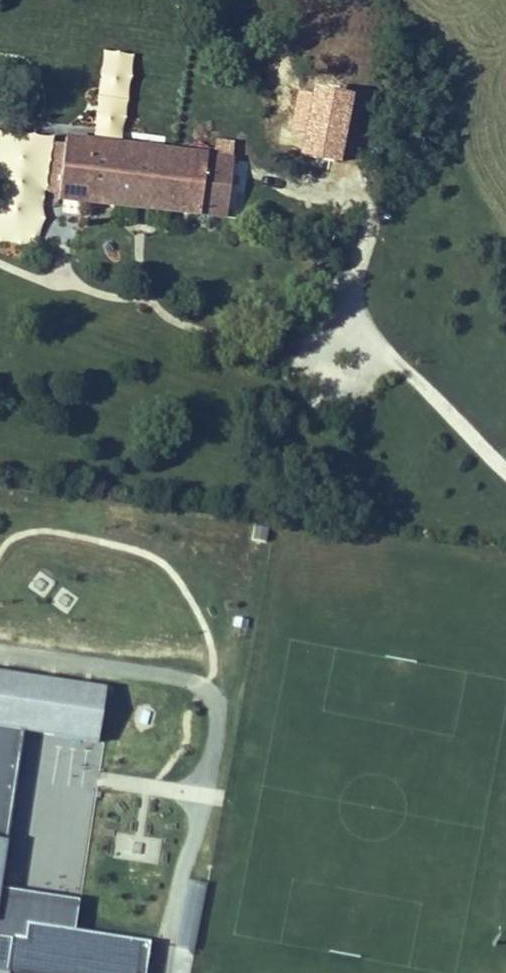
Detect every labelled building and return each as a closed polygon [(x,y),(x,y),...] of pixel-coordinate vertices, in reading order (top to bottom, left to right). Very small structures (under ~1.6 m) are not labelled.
[(53,138),(0,130),(0,241),(37,246),(53,138)] [(79,141),(76,144),(70,203),(97,206),(107,145),(79,141)] [(62,202),(70,203),(76,144),(63,142),(54,195),(63,197),(62,202)] [(188,157),(107,145),(97,206),(179,216),(188,157)] [(211,220),(219,161),(188,157),(179,216),(211,220)] [(59,215),(81,217),(82,205),(61,203),(59,215)] [(49,603),(66,613),(76,597),(60,586),(49,603)] [(21,731),(95,742),(103,690),(0,674),(0,886),(21,731)] [(0,890),(0,935),(24,939),(27,925),(74,932),(79,902),(0,890)] [(148,943),(74,932),(27,925),(24,939),(0,935),(0,972),(144,972),(148,943)]
